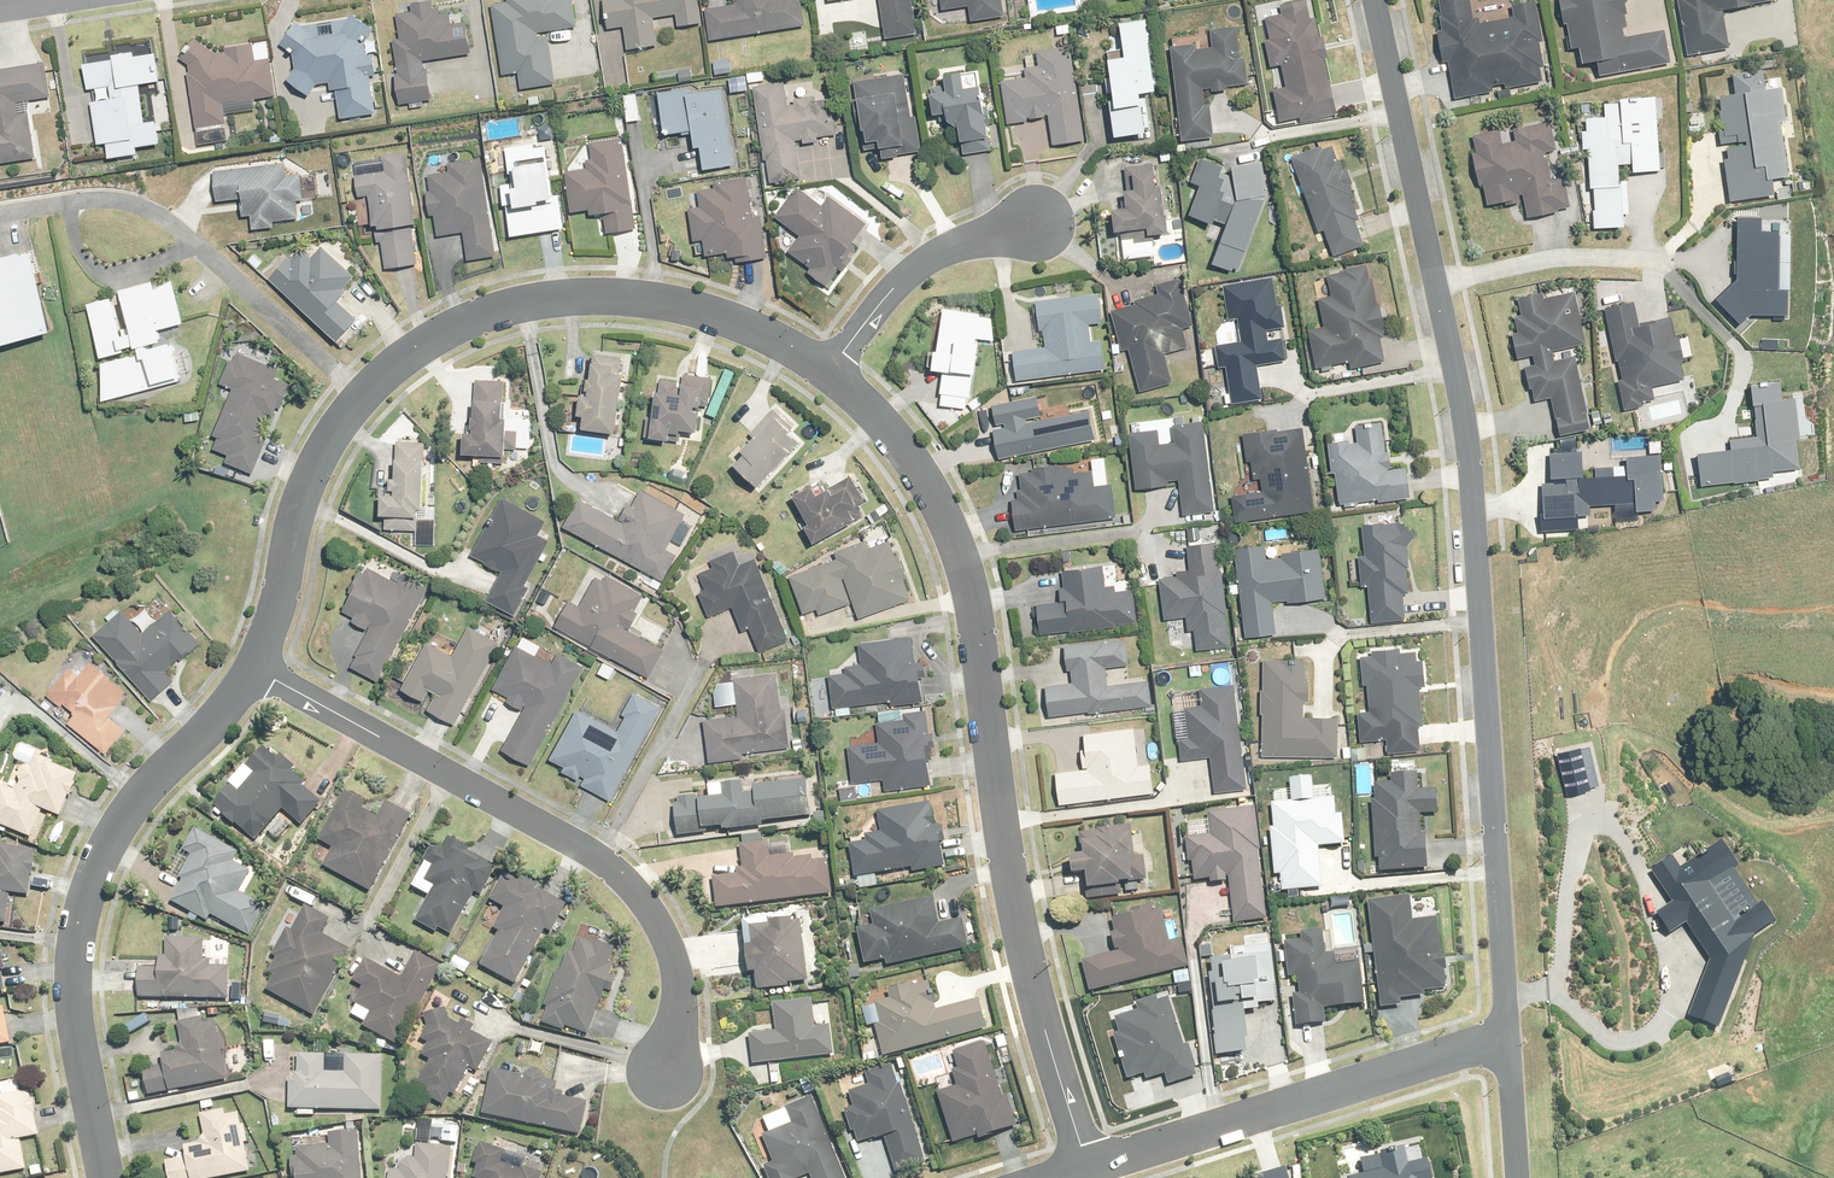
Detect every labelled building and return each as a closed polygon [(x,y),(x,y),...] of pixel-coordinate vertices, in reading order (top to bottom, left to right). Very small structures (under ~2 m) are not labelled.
[(548,32),(577,27),(573,0),(511,0),(511,3),(494,6),(505,75),(520,73),(522,89),(556,84),(549,40),(540,41),(539,33),(548,32)] [(698,0),(604,0),(609,30),(625,27),(629,51),(659,46),(654,19),(677,15),(679,28),(702,24),(698,0)] [(736,6),(707,10),(712,41),(805,26),(801,0),(735,0),(736,6)] [(912,0),(880,0),(887,40),(918,35),(912,0)] [(940,12),(970,7),(972,22),(1005,16),(1002,0),(938,0),(940,12)] [(1543,82),(1540,68),(1545,67),(1540,40),(1543,39),(1536,0),(1513,5),(1515,18),(1476,26),(1471,0),(1447,0),(1435,2),(1440,33),(1438,33),(1444,60),(1447,60),(1455,99),(1495,92),(1497,100),(1513,97),(1511,88),(1543,82)] [(1623,16),(1628,15),(1626,0),(1560,0),(1570,51),(1580,49),(1583,65),(1597,62),(1600,77),(1671,64),(1665,31),(1627,38),(1623,16)] [(1687,56),(1729,49),(1723,11),(1776,2),(1775,0),(1678,0),(1687,56)] [(1276,89),(1282,121),(1300,118),(1301,123),(1337,117),(1318,19),(1310,20),(1307,1),(1282,6),(1283,14),(1267,17),(1271,38),(1266,39),(1272,69),(1284,67),(1287,86),(1276,89)] [(401,40),(397,40),(401,75),(398,76),(401,104),(433,101),(430,72),(425,72),(424,60),(470,56),(465,14),(449,16),(448,7),(432,8),(431,3),(415,4),(416,13),(399,15),(401,40)] [(289,35),(294,72),(287,82),(309,98),(314,94),(335,91),(339,119),(381,113),(369,24),(349,16),(301,23),(289,35)] [(1157,92),(1147,21),(1121,24),(1125,48),(1105,51),(1113,109),(1117,138),(1147,133),(1141,94),(1157,92)] [(1212,29),(1214,48),(1205,49),(1204,44),(1172,48),(1182,139),(1213,135),(1210,106),(1206,106),(1204,90),(1213,89),(1214,94),(1230,93),(1229,87),(1249,85),(1246,58),(1242,59),(1238,26),(1212,29)] [(218,56),(199,38),(183,54),(191,62),(192,74),(189,75),(197,129),(228,125),(225,105),(276,97),(268,43),(226,49),(227,55),(218,56)] [(1085,141),(1069,45),(1039,50),(1041,66),(1028,68),(1029,78),(1003,83),(1010,124),(1050,118),(1054,146),(1085,141)] [(136,58),(135,53),(113,56),(113,60),(85,64),(89,91),(97,89),(99,101),(92,102),(99,145),(108,144),(110,159),(140,155),(138,148),(162,144),(158,121),(146,123),(140,85),(161,82),(157,54),(136,58)] [(730,61),(715,62),(716,75),(731,74),(730,61)] [(46,65),(0,71),(0,164),(36,160),(28,101),(50,98),(46,65)] [(977,70),(945,76),(948,92),(932,95),(938,127),(958,123),(965,156),(993,150),(977,70)] [(1782,89),(1768,91),(1765,70),(1734,75),(1736,95),(1720,97),(1722,113),(1717,114),(1721,146),(1727,145),(1729,159),(1726,160),(1732,201),(1774,195),(1772,180),(1790,177),(1782,122),(1787,121),(1782,89)] [(912,117),(904,75),(856,84),(868,144),(880,142),(883,160),(922,152),(915,116),(912,117)] [(748,92),(746,77),(732,78),(733,93),(748,92)] [(832,134),(826,101),(819,102),(818,98),(799,101),(800,105),(789,107),(788,102),(785,84),(754,90),(771,185),(802,180),(798,146),(797,141),(804,139),(805,144),(821,142),(820,137),(832,134)] [(735,166),(723,90),(691,95),(690,89),(659,94),(666,136),(693,131),(696,149),(702,148),(705,170),(735,166)] [(637,95),(625,97),(629,123),(641,121),(637,95)] [(1590,149),(1591,191),(1593,191),(1595,228),(1624,227),(1624,216),(1631,216),(1630,180),(1623,180),(1623,165),(1626,165),(1634,165),(1634,174),(1661,173),(1659,97),(1623,98),(1623,103),(1607,103),(1608,118),(1586,118),(1586,130),(1582,131),(1583,149),(1590,149)] [(1488,206),(1508,202),(1508,207),(1525,203),(1528,219),(1560,212),(1559,209),(1570,207),(1564,183),(1554,185),(1547,153),(1559,151),(1554,128),(1546,129),(1544,124),(1515,130),(1517,142),(1504,145),(1501,131),(1474,137),(1477,153),(1474,154),(1481,186),(1484,185),(1488,206)] [(585,161),(586,170),(568,173),(574,213),(590,211),(590,217),(600,215),(603,235),(636,230),(624,139),(592,143),(594,160),(585,161)] [(546,144),(507,151),(511,176),(502,178),(512,238),(565,229),(560,198),(555,199),(546,144)] [(1338,164),(1332,146),(1294,158),(1318,234),(1324,232),(1332,257),(1364,247),(1355,219),(1361,218),(1343,162),(1338,164)] [(418,223),(407,154),(385,158),(387,172),(356,177),(360,198),(370,196),(375,226),(379,226),(386,269),(418,264),(412,224),(418,223)] [(1191,217),(1215,225),(1217,220),(1229,225),(1214,264),(1235,272),(1268,195),(1263,163),(1230,169),(1199,159),(1193,182),(1200,189),(1191,217)] [(497,256),(481,160),(452,164),(453,173),(430,177),(433,191),(428,192),(432,216),(435,215),(439,237),(464,233),(469,261),(497,256)] [(288,177),(286,164),(215,173),(218,202),(243,199),(245,217),(252,216),(254,230),(276,227),(275,222),(299,219),(297,201),(305,201),(302,175),(288,177)] [(1169,233),(1156,164),(1126,169),(1129,184),(1135,182),(1136,191),(1125,193),(1128,208),(1114,211),(1118,234),(1149,228),(1150,236),(1169,233)] [(752,216),(748,180),(717,183),(717,187),(700,189),(702,208),(691,209),(694,241),(705,240),(707,256),(730,254),(731,264),(766,260),(761,216),(752,216)] [(825,207),(798,189),(777,220),(801,236),(789,253),(811,268),(808,273),(829,287),(849,257),(870,226),(830,199),(825,207)] [(1762,234),(1762,219),(1739,219),(1738,283),(1737,283),(1718,301),(1738,322),(1742,326),(1754,316),(1788,316),(1788,292),(1778,292),(1779,234),(1762,234)] [(323,248),(314,258),(309,254),(297,266),(288,258),(269,279),(338,342),(358,320),(338,301),(357,280),(323,248)] [(6,345),(52,332),(30,252),(0,260),(0,324),(6,345)] [(1385,363),(1382,340),(1387,339),(1381,305),(1376,305),(1369,266),(1328,274),(1332,297),(1320,300),(1325,328),(1310,331),(1317,369),(1351,363),(1352,369),(1385,363)] [(1193,326),(1182,279),(1157,285),(1159,295),(1153,297),(1150,286),(1134,290),(1138,306),(1113,311),(1123,352),(1130,351),(1139,391),(1163,385),(1172,383),(1165,354),(1189,348),(1184,328),(1193,326)] [(1267,331),(1282,329),(1286,328),(1283,306),(1278,307),(1274,279),(1224,286),(1229,320),(1239,319),(1242,343),(1219,346),(1222,369),(1225,368),(1231,405),(1263,400),(1258,365),(1287,360),(1283,337),(1268,339),(1267,331)] [(88,306),(103,361),(103,402),(114,399),(183,380),(173,342),(166,344),(162,330),(185,324),(174,283),(156,288),(154,283),(112,294),(113,299),(88,306)] [(1555,352),(1574,348),(1586,346),(1575,293),(1544,300),(1543,295),(1520,299),(1523,316),(1516,317),(1519,333),(1514,334),(1519,360),(1535,356),(1537,366),(1526,368),(1533,402),(1552,399),(1559,436),(1590,430),(1576,358),(1557,362),(1555,352)] [(1103,323),(1100,295),(1037,302),(1041,331),(1045,331),(1047,348),(1014,352),(1018,381),(1106,370),(1102,340),(1092,341),(1090,325),(1103,323)] [(1607,309),(1611,331),(1599,334),(1601,347),(1614,345),(1622,380),(1619,381),(1625,411),(1642,408),(1641,402),(1655,399),(1652,387),(1684,380),(1671,319),(1639,326),(1635,303),(1607,309)] [(934,370),(942,372),(939,396),(942,397),(941,406),(969,410),(970,400),(973,400),(981,340),(999,342),(1002,317),(944,310),(939,350),(936,350),(934,370)] [(1763,339),(1763,349),(1790,350),(1791,340),(1763,339)] [(214,434),(220,437),(215,450),(229,456),(226,465),(247,474),(243,483),(264,493),(283,450),(259,440),(288,373),(248,355),(242,352),(237,364),(231,361),(221,386),(233,391),(214,434)] [(617,433),(626,359),(594,355),(589,396),(582,395),(580,416),(586,416),(584,429),(617,433)] [(673,431),(684,433),(685,429),(698,431),(698,427),(702,406),(709,407),(713,379),(686,375),(685,384),(661,380),(651,441),(671,444),(673,431)] [(1783,400),(1781,380),(1752,383),(1758,437),(1731,440),(1732,451),(1699,455),(1702,487),(1787,479),(1794,469),(1803,469),(1796,399),(1783,400)] [(507,382),(477,381),(474,431),(466,431),(465,454),(507,456),(507,449),(517,449),(518,434),(504,433),(507,382)] [(1009,428),(999,430),(995,431),(1001,460),(1096,441),(1090,411),(1029,424),(1028,419),(1042,416),(1038,398),(994,406),(998,425),(1008,423),(1009,428)] [(752,435),(754,437),(743,450),(747,454),(736,466),(760,488),(800,443),(789,433),(794,427),(777,412),(775,410),(752,435)] [(1215,512),(1204,424),(1176,427),(1178,444),(1160,446),(1158,432),(1130,435),(1136,490),(1180,485),(1184,516),(1215,512)] [(1410,495),(1404,454),(1390,456),(1385,426),(1357,431),(1358,439),(1329,443),(1339,507),(1410,495)] [(1308,472),(1304,430),(1245,435),(1247,462),(1253,462),(1255,480),(1262,480),(1264,492),(1234,495),(1236,522),(1269,519),(1269,515),(1314,511),(1311,471),(1308,472)] [(427,442),(399,441),(398,477),(391,477),(391,493),(383,493),(382,517),(414,518),(414,514),(420,514),(420,509),(424,509),(425,494),(427,442)] [(1629,476),(1616,477),(1615,468),(1596,470),(1596,479),(1584,479),(1582,453),(1548,455),(1549,467),(1539,468),(1542,519),(1591,516),(1591,507),(1635,504),(1636,512),(1658,510),(1658,502),(1663,502),(1661,472),(1674,471),(1673,461),(1662,461),(1662,456),(1628,458),(1629,476)] [(1115,519),(1111,489),(1109,470),(1076,474),(1075,465),(1036,470),(1036,473),(1024,475),(1025,489),(1019,490),(1020,500),(1013,501),(1017,533),(1030,531),(1031,538),(1107,529),(1106,520),(1115,519)] [(864,499),(851,478),(826,492),(821,483),(794,498),(809,525),(803,528),(812,545),(862,517),(855,504),(864,499)] [(634,506),(630,504),(621,521),(580,499),(565,528),(664,581),(677,556),(667,551),(686,515),(642,491),(634,506)] [(546,523),(504,500),(473,556),(502,572),(486,601),(511,614),(551,542),(539,535),(546,523)] [(1404,594),(1410,594),(1408,567),(1411,567),(1409,524),(1400,524),(1366,526),(1368,556),(1360,557),(1361,587),(1369,587),(1371,625),(1405,623),(1404,594)] [(792,576),(804,614),(817,610),(819,615),(855,603),(860,618),(912,601),(893,542),(870,549),(868,544),(836,555),(838,561),(792,576)] [(1230,647),(1219,544),(1188,547),(1191,577),(1161,580),(1165,621),(1183,619),(1184,632),(1195,631),(1198,651),(1230,647)] [(1327,599),(1321,549),(1282,554),(1283,559),(1267,561),(1266,547),(1237,551),(1247,638),(1278,634),(1274,605),(1327,599)] [(753,630),(762,651),(788,640),(755,559),(742,565),(737,552),(712,562),(715,571),(702,576),(707,588),(697,592),(709,620),(735,609),(745,634),(753,630)] [(396,583),(366,568),(342,616),(371,631),(352,668),(379,681),(427,587),(401,574),(396,583)] [(1106,595),(1103,568),(1063,572),(1065,588),(1061,588),(1062,604),(1038,607),(1041,635),(1137,625),(1133,592),(1106,595)] [(648,600),(600,574),(581,608),(571,602),(557,628),(649,678),(664,650),(630,632),(648,600)] [(204,646),(175,610),(144,635),(125,612),(95,636),(150,702),(174,682),(168,675),(204,646)] [(500,644),(470,628),(454,657),(429,643),(403,690),(426,702),(431,692),(437,696),(430,710),(456,724),(500,644)] [(920,701),(914,639),(862,644),(865,665),(850,667),(851,674),(831,676),(834,709),(920,701)] [(1074,684),(1070,684),(1047,687),(1050,718),(1152,707),(1149,682),(1108,686),(1106,668),(1129,666),(1126,641),(1066,647),(1068,672),(1072,672),(1074,684)] [(554,664),(518,645),(495,690),(510,698),(508,702),(525,711),(504,751),(534,766),(584,668),(559,655),(554,664)] [(1375,652),(1375,656),(1369,656),(1369,669),(1358,669),(1358,691),(1370,690),(1371,712),(1359,712),(1360,742),(1387,741),(1388,751),(1419,750),(1418,722),(1422,722),(1420,688),(1425,688),(1424,659),(1415,660),(1415,654),(1402,655),(1401,651),(1375,652)] [(1264,661),(1264,687),(1261,687),(1260,714),(1263,714),(1262,759),(1338,761),(1339,716),(1305,715),(1306,705),(1313,705),(1314,662),(1264,661)] [(617,669),(605,662),(598,675),(610,682),(617,669)] [(129,694),(92,664),(81,677),(71,669),(48,695),(62,707),(65,704),(78,715),(71,724),(107,754),(126,731),(110,717),(129,694)] [(781,706),(776,673),(734,678),(740,716),(705,721),(711,763),(744,758),(744,754),(791,747),(786,709),(782,710),(781,706)] [(1247,790),(1234,686),(1202,690),(1204,706),(1187,708),(1188,715),(1176,716),(1182,762),(1210,758),(1215,794),(1247,790)] [(563,772),(580,781),(583,777),(586,778),(584,783),(582,786),(612,802),(662,708),(635,694),(624,715),(627,717),(619,733),(578,711),(552,760),(566,768),(563,772)] [(933,742),(929,711),(904,714),(905,718),(878,722),(881,743),(850,747),(854,783),(885,780),(886,791),(932,785),(927,743),(933,742)] [(1085,735),(1088,757),(1082,758),(1083,770),(1057,773),(1061,805),(1155,794),(1151,765),(1139,766),(1135,729),(1085,735)] [(1584,739),(1565,743),(1568,759),(1587,755),(1584,739)] [(216,805),(226,813),(224,816),(238,828),(241,826),(257,840),(283,810),(301,825),(321,802),(301,785),(305,780),(293,769),(295,767),(280,755),(277,759),(264,748),(216,805)] [(29,764),(28,764),(26,764),(24,765),(23,765),(21,767),(20,768),(19,769),(19,771),(18,773),(18,774),(18,776),(19,778),(20,779),(21,781),(22,782),(18,792),(2,785),(0,791),(0,825),(31,838),(43,809),(60,817),(78,774),(37,757),(33,765),(29,764)] [(1377,801),(1372,801),(1378,872),(1427,868),(1423,813),(1439,812),(1437,790),(1422,792),(1421,774),(1393,776),(1394,783),(1375,784),(1377,801)] [(812,817),(808,780),(741,788),(740,782),(710,786),(711,798),(699,800),(698,797),(675,800),(679,834),(724,829),(724,831),(763,826),(763,823),(812,817)] [(366,804),(347,793),(321,841),(335,848),(325,866),(371,891),(412,816),(388,803),(379,819),(363,810),(366,804)] [(1336,815),(1335,799),(1273,804),(1275,827),(1272,827),(1276,875),(1282,875),(1283,891),(1322,888),(1319,847),(1345,845),(1343,815),(1336,815)] [(935,827),(931,803),(881,811),(884,833),(870,835),(871,843),(850,846),(855,878),(903,871),(904,874),(944,868),(938,827),(935,827)] [(1267,920),(1255,808),(1210,813),(1211,821),(1185,823),(1189,863),(1193,863),(1195,882),(1212,880),(1212,883),(1230,882),(1235,924),(1267,920)] [(1090,890),(1125,884),(1127,893),(1140,891),(1139,882),(1147,881),(1143,855),(1135,856),(1130,826),(1080,834),(1084,855),(1072,857),(1075,876),(1087,874),(1090,890)] [(241,855),(196,830),(184,851),(191,855),(180,876),(184,879),(172,902),(192,913),(189,917),(216,932),(222,922),(250,937),(267,906),(240,892),(252,871),(237,862),(241,855)] [(770,860),(768,842),(741,845),(745,874),(714,878),(718,908),(831,894),(827,860),(812,862),(812,855),(770,860)] [(440,930),(450,936),(477,890),(483,894),(498,869),(454,843),(448,852),(441,847),(430,863),(427,861),(412,885),(430,896),(416,920),(437,934),(440,930)] [(1689,1016),(1721,1028),(1754,937),(1777,923),(1765,904),(1760,907),(1737,871),(1742,868),(1726,843),(1684,870),(1676,857),(1654,870),(1673,901),(1657,911),(1672,935),(1688,925),(1710,959),(1689,1016)] [(0,846),(0,922),(8,923),(9,894),(31,894),(33,848),(0,846)] [(538,885),(525,879),(523,883),(506,874),(492,900),(507,908),(496,929),(501,932),(483,966),(516,984),(545,929),(552,933),(566,905),(536,889),(538,885)] [(939,925),(933,897),(873,910),(876,926),(858,930),(865,965),(886,960),(888,967),(970,949),(964,919),(939,925)] [(1446,951),(1443,951),(1439,919),(1414,922),(1411,897),(1368,902),(1381,1009),(1404,1006),(1403,999),(1425,997),(1424,993),(1448,990),(1445,970),(1448,970),(1446,951)] [(330,920),(307,907),(294,930),(288,927),(274,954),(279,957),(271,972),(276,975),(268,990),(314,1015),(349,950),(322,935),(330,920)] [(1171,942),(1163,909),(1110,922),(1117,953),(1083,961),(1091,992),(1189,967),(1183,940),(1171,942)] [(810,982),(800,918),(744,926),(751,973),(757,972),(759,990),(810,982)] [(1286,943),(1290,982),(1299,981),(1301,993),(1292,994),(1296,1029),(1328,1025),(1326,1009),(1367,1005),(1362,961),(1336,964),(1335,952),(1329,953),(1327,939),(1326,930),(1302,933),(1303,941),(1286,943)] [(619,952),(581,937),(574,954),(568,951),(546,1006),(550,1008),(543,1023),(567,1033),(569,1029),(587,1036),(603,996),(608,998),(621,967),(614,964),(619,952)] [(205,939),(168,938),(168,956),(161,956),(160,968),(140,967),(139,1001),(172,1002),(172,999),(229,1000),(230,967),(214,967),(214,960),(204,959),(205,939)] [(441,966),(417,953),(403,979),(367,960),(355,981),(365,986),(356,1003),(372,1012),(365,1026),(398,1044),(441,966)] [(1214,960),(1215,975),(1219,1015),(1213,1016),(1217,1055),(1250,1051),(1246,1012),(1262,1011),(1262,1003),(1276,1002),(1272,955),(1214,960)] [(940,1011),(931,980),(890,991),(893,999),(862,1008),(867,1028),(876,1025),(885,1057),(987,1029),(979,1000),(940,1011)] [(1184,1047),(1168,996),(1139,1005),(1141,1011),(1115,1019),(1120,1034),(1115,1036),(1128,1080),(1146,1074),(1148,1080),(1166,1074),(1169,1085),(1198,1076),(1188,1045),(1184,1047)] [(816,1028),(812,1000),(774,1005),(777,1032),(751,1035),(755,1066),(833,1055),(829,1026),(816,1028)] [(4,1045),(15,1043),(8,1006),(0,1008),(0,1046),(4,1045)] [(479,1071),(494,1042),(473,1031),(476,1027),(464,1021),(462,1025),(461,1025),(435,1011),(421,1039),(429,1043),(422,1056),(431,1061),(416,1090),(449,1107),(470,1066),(479,1071)] [(204,1025),(202,1020),(179,1024),(184,1050),(163,1055),(165,1066),(145,1071),(150,1095),(230,1079),(218,1022),(204,1025)] [(986,1042),(954,1053),(959,1067),(952,1069),(957,1085),(938,1091),(955,1143),(979,1135),(980,1138),(1017,1126),(1006,1090),(1002,1091),(986,1042)] [(384,1056),(347,1055),(347,1073),(325,1073),(326,1055),(300,1055),(299,1076),(292,1076),(291,1109),(383,1111),(384,1056)] [(926,1160),(893,1063),(866,1072),(870,1086),(850,1093),(855,1107),(846,1110),(857,1145),(888,1135),(899,1169),(926,1160)] [(581,1135),(588,1102),(564,1097),(565,1092),(554,1090),(555,1084),(545,1082),(545,1080),(545,1078),(544,1077),(543,1075),(542,1074),(541,1073),(540,1072),(538,1072),(536,1072),(535,1072),(533,1072),(532,1072),(530,1073),(529,1074),(528,1076),(527,1077),(527,1078),(494,1070),(484,1114),(581,1135)] [(16,1172),(26,1171),(21,1137),(38,1135),(29,1077),(2,1081),(4,1093),(0,1094),(0,1175),(16,1172)] [(813,1098),(765,1118),(771,1133),(765,1136),(776,1162),(765,1166),(770,1177),(801,1177),(813,1173),(815,1177),(846,1177),(813,1098)] [(200,1144),(186,1147),(188,1157),(167,1161),(171,1177),(220,1177),(251,1171),(245,1143),(247,1142),(241,1113),(226,1116),(225,1110),(201,1115),(206,1135),(200,1144)] [(1420,1135),(1416,1118),(1398,1122),(1403,1139),(1420,1135)] [(459,1127),(444,1126),(444,1143),(458,1143),(459,1127)] [(298,1177),(363,1177),(358,1129),(330,1131),(331,1145),(292,1149),(294,1170),(297,1170),(298,1177)] [(544,1174),(527,1168),(526,1172),(501,1163),(505,1151),(484,1144),(473,1177),(474,1177),(543,1177),(544,1174)] [(419,1145),(417,1159),(406,1158),(405,1172),(392,1170),(391,1177),(449,1177),(452,1148),(419,1145)] [(1430,1161),(1409,1165),(1405,1148),(1384,1153),(1387,1169),(1384,1170),(1353,1177),(1434,1177),(1430,1161)] [(1288,1169),(1260,1177),(1291,1177),(1288,1169)]
